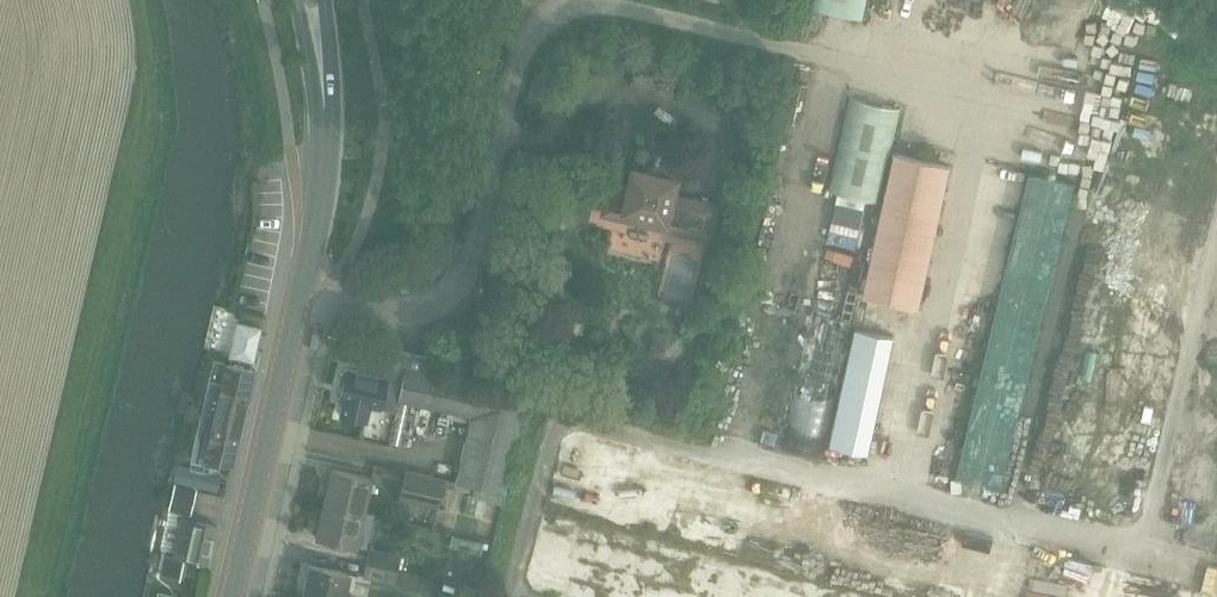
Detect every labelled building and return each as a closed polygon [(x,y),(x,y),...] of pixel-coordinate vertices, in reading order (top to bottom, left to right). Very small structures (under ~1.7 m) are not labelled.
[(812,7),(863,18),(867,0),(813,0),(812,6),(812,7)] [(896,155),(865,296),(918,308),(950,167),(896,155)] [(629,166),(625,182),(608,178),(599,216),(710,243),(720,205),(675,194),(678,179),(629,166)] [(553,211),(551,216),(552,222),(556,226),(561,227),(566,224),(569,219),(568,214),(564,210),(558,209),(553,211)] [(214,362),(190,460),(224,468),(225,463),(232,465),(254,371),(246,369),(248,362),(254,363),(262,329),(238,323),(230,357),(236,359),(234,367),(214,362)] [(653,331),(647,357),(674,363),(680,337),(653,331)] [(504,492),(525,394),(444,376),(447,361),(443,360),(446,347),(426,342),(423,356),(427,357),(423,372),(404,369),(398,401),(469,416),(455,481),(504,492)] [(344,369),(337,399),(341,400),(338,415),(364,421),(368,406),(395,412),(398,401),(404,369),(423,372),(427,357),(423,356),(389,349),(382,377),(344,369)] [(207,472),(178,465),(174,482),(203,489),(207,472)] [(329,468),(321,502),(365,512),(372,479),(329,468)] [(404,470),(397,499),(437,508),(443,486),(444,479),(404,470)] [(444,479),(443,486),(469,492),(471,485),(444,479)] [(173,484),(167,507),(185,512),(191,489),(173,484)] [(364,513),(365,512),(321,502),(313,536),(357,546),(366,548),(373,515),(364,513)] [(178,580),(183,559),(209,565),(218,526),(180,518),(171,556),(164,555),(159,575),(178,580)] [(369,548),(366,563),(398,570),(401,555),(369,548)] [(395,584),(398,570),(366,563),(362,578),(394,585),(395,584)] [(299,596),(345,596),(351,574),(307,564),(299,596)] [(398,570),(395,584),(404,587),(408,573),(398,570)]
